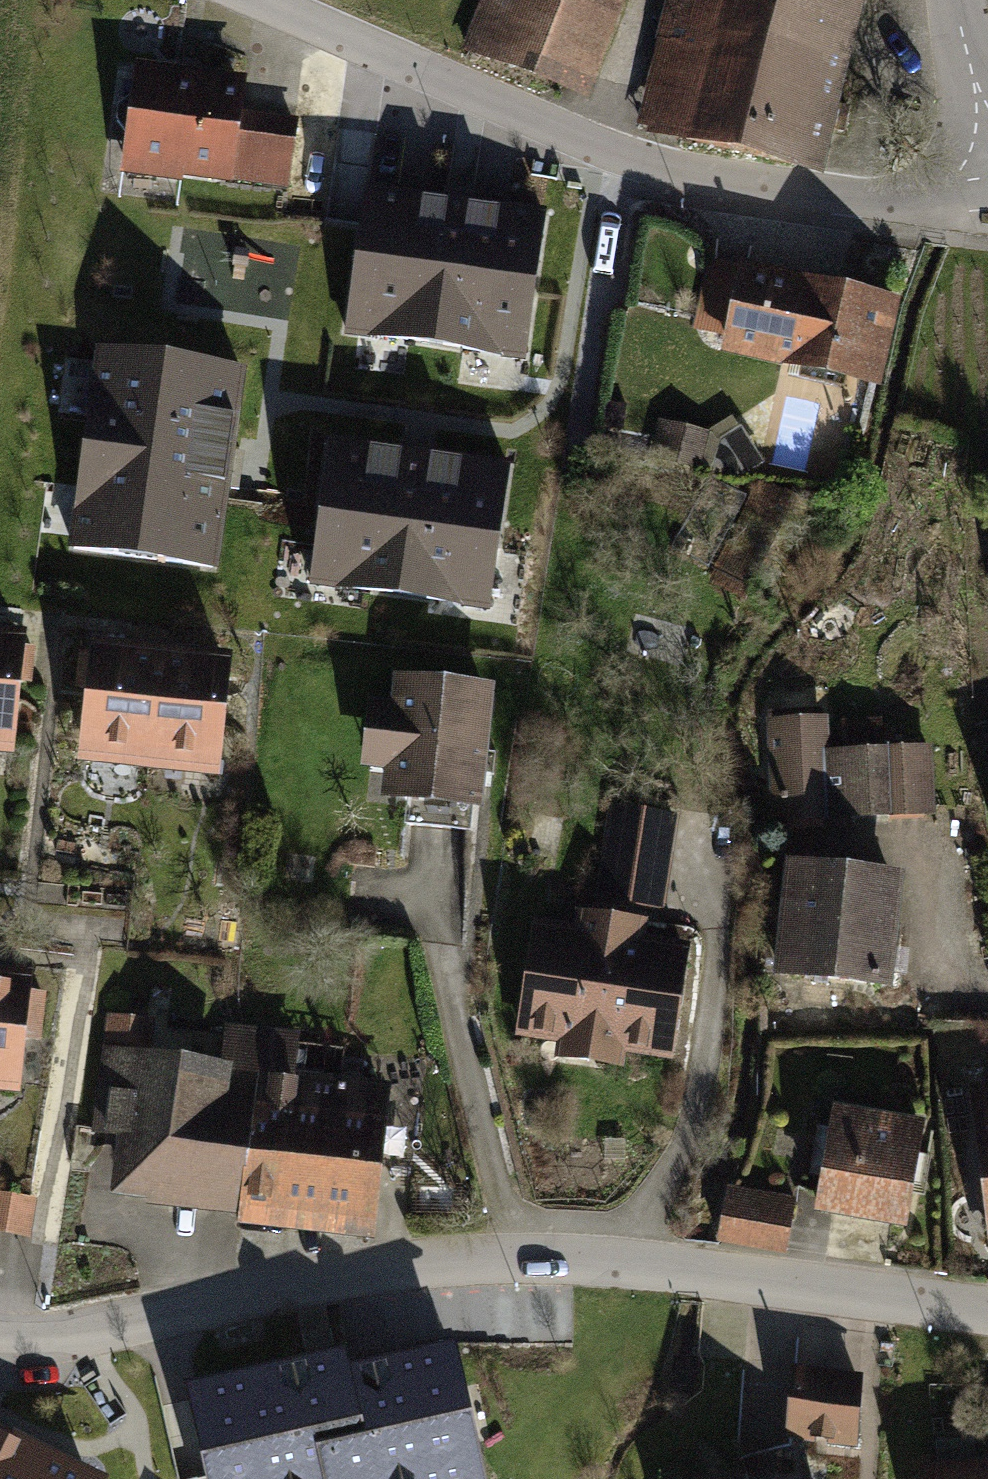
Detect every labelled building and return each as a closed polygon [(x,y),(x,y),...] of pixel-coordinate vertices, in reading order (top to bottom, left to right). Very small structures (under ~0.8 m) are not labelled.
[(456,56),(584,102),(622,0),(477,0),(456,56)] [(633,126),(819,170),(859,0),(663,0),(633,126)] [(235,82),(121,70),(109,177),(287,196),(295,125),(232,118),(235,82)] [(458,200),(365,189),(345,335),(521,358),(541,212),(458,200)] [(874,397),(893,303),(801,284),(795,310),(722,295),(709,364),(874,397)] [(245,361),(96,341),(70,545),(219,564),(233,454),(245,361)] [(707,436),(656,426),(643,486),(695,496),(707,436)] [(419,447),(330,434),(307,580),(486,607),(508,461),(419,447)] [(0,629),(0,754),(2,755),(12,630),(0,629)] [(222,654),(80,642),(69,764),(211,777),(222,654)] [(489,686),(385,678),(383,705),(357,703),(351,770),(374,772),(372,802),(478,811),(489,686)] [(823,720),(768,722),(772,823),(931,816),(928,743),(824,748),(823,720)] [(677,816),(607,804),(592,899),(661,910),(677,816)] [(897,871),(778,859),(771,921),(766,975),(885,987),(897,871)] [(568,927),(526,921),(510,1037),(551,1043),(548,1060),(620,1069),(621,1058),(667,1064),(683,946),(637,939),(640,921),(570,912),(568,927)] [(0,971),(0,1092),(10,1093),(21,973),(0,971)] [(293,1035),(100,1011),(84,1139),(106,1141),(99,1197),(225,1212),(224,1222),(366,1239),(388,1066),(291,1054),(293,1035)] [(960,1088),(986,1268),(987,1268),(987,1084),(960,1088)] [(920,1122),(826,1104),(806,1211),(900,1228),(920,1122)] [(792,1201),(723,1190),(714,1242),(784,1254),(792,1201)] [(0,1198),(0,1238),(22,1241),(27,1201),(0,1198)] [(206,1478),(485,1478),(455,1337),(349,1359),(346,1344),(184,1379),(206,1478)] [(855,1445),(862,1372),(788,1365),(781,1439),(855,1445)] [(108,1471),(0,1421),(0,1478),(104,1478),(108,1471)] [(913,1462),(915,1478),(987,1478),(987,1454),(913,1462)]
